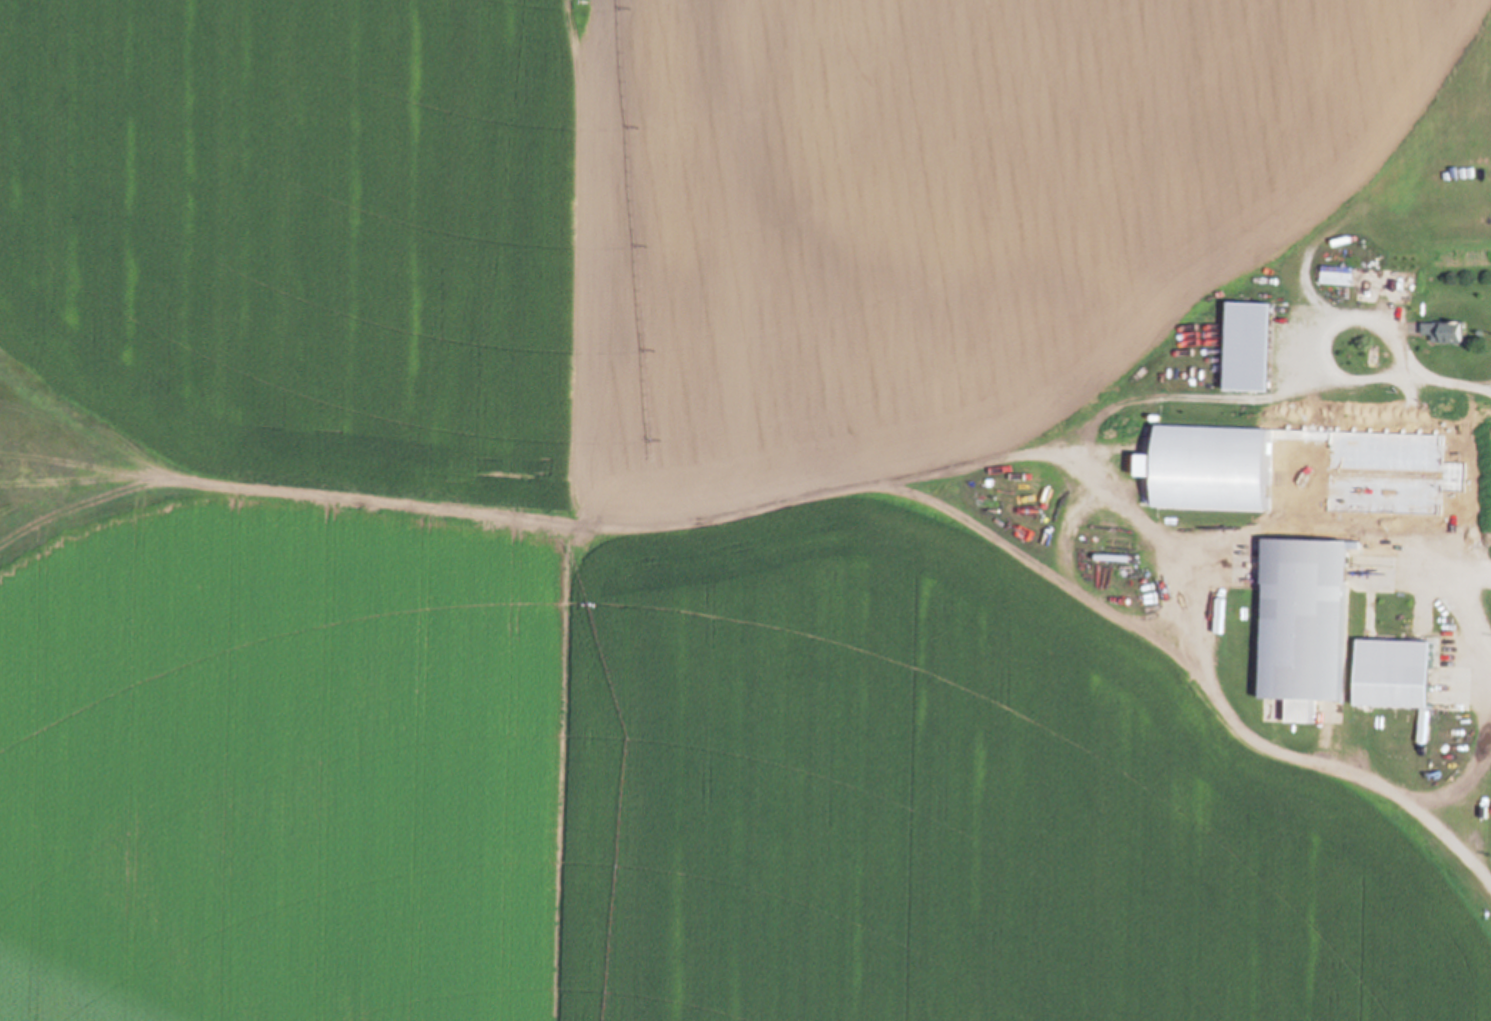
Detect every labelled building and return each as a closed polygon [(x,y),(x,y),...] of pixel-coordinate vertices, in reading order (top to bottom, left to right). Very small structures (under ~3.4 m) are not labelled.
[(1355,284),(1355,266),(1325,266),(1325,284),(1355,284)] [(1427,335),(1436,335),(1436,343),(1468,343),(1468,324),(1427,324),(1427,335)] [(1273,429),(1161,426),(1158,507),(1194,508),(1196,458),(1272,461),(1273,429)] [(1394,480),(1379,480),(1379,512),(1394,512),(1394,480)] [(1265,699),(1292,699),(1292,722),(1347,723),(1350,552),(1361,552),(1361,541),(1268,539),(1265,699)] [(1435,709),(1436,641),(1363,639),(1362,707),(1435,709)]
